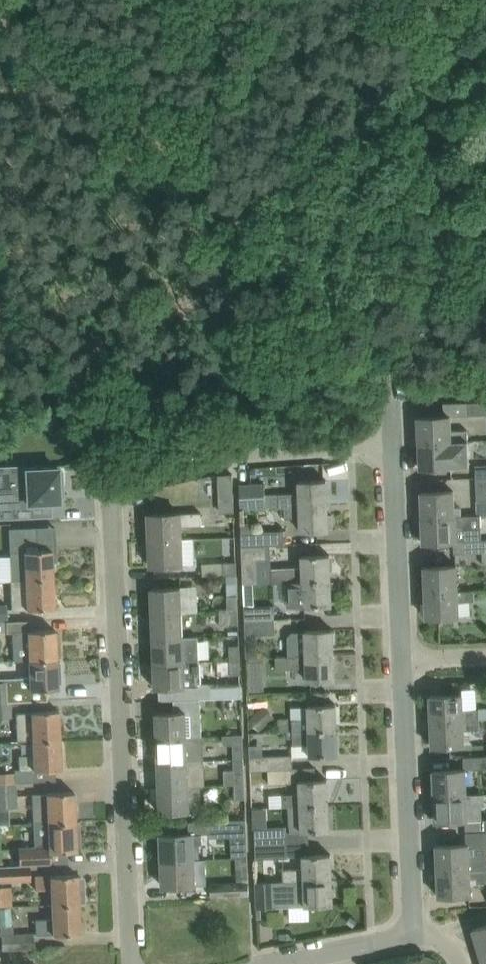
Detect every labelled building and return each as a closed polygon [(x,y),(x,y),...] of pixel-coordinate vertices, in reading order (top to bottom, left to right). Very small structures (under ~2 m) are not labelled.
[(470,415),(485,414),(485,402),(469,403),(470,415)] [(451,415),(418,417),(419,442),(468,440),(467,430),(452,431),(451,415)] [(468,440),(419,442),(420,468),(469,466),(468,440)] [(477,477),(485,477),(485,466),(477,466),(477,477)] [(63,470),(58,470),(58,467),(25,469),(26,472),(10,472),(11,490),(0,491),(0,519),(33,517),(32,502),(60,501),(59,485),(63,485),(63,470)] [(477,477),(478,514),(485,514),(485,477),(477,477)] [(241,507),(285,506),(328,504),(327,479),(299,481),(300,491),(295,491),(295,492),(266,494),(265,483),(240,484),(241,507)] [(454,490),(421,492),(422,517),(455,516),(454,490)] [(233,498),(220,499),(220,512),(234,511),(233,498)] [(328,504),(285,506),(285,519),(301,519),(302,531),(329,530),(329,527),(334,527),(333,514),(329,514),(328,504)] [(148,514),(149,539),(182,538),(181,525),(202,525),(201,513),(181,513),(148,514)] [(455,516),(422,517),(423,542),(453,541),(456,541),(468,541),(467,527),(471,526),(471,515),(455,516)] [(25,580),(53,579),(52,549),(38,549),(37,526),(9,528),(10,580),(25,580)] [(242,532),(242,544),(286,543),(286,530),(242,532)] [(182,538),(149,539),(150,566),(183,564),(182,538)] [(243,547),(245,584),(258,583),(257,558),(267,557),(266,546),(243,547)] [(272,568),(272,582),(287,582),(331,580),(330,554),(302,555),(303,567),(272,568)] [(223,562),(224,575),(237,574),(237,561),(223,562)] [(424,566),(426,592),(474,590),(474,589),(458,590),(457,565),(424,566)] [(227,576),(227,592),(237,592),(237,576),(227,576)] [(25,580),(12,581),(11,597),(11,609),(26,608),(26,609),(54,608),(53,579),(25,580)] [(331,580),(287,582),(288,607),(332,605),(331,580)] [(151,587),(152,613),(182,612),(181,586),(151,587)] [(474,590),(426,592),(427,617),(459,616),(459,601),(475,600),(474,590)] [(228,596),(229,609),(239,609),(238,596),(228,596)] [(254,598),(245,598),(245,608),(255,607),(254,598)] [(245,608),(246,620),(275,619),(274,606),(255,607),(245,608)] [(239,609),(229,609),(229,625),(240,625),(239,609)] [(152,613),(153,637),(183,636),(182,612),(152,613)] [(275,619),(246,620),(248,660),(259,659),(258,633),(275,633),(275,619)] [(14,660),(29,660),(56,659),(56,656),(60,656),(60,645),(56,645),(55,629),(29,630),(13,631),(14,660)] [(289,638),(290,656),(334,654),(333,629),(305,630),(306,632),(294,633),(289,638)] [(153,637),(154,663),(199,661),(198,636),(183,637),(183,636),(153,637)] [(240,644),(229,645),(230,659),(241,659),(240,644)] [(334,654),(290,656),(290,658),(277,658),(277,669),(307,668),(308,681),(335,680),(334,654)] [(29,660),(30,675),(15,676),(15,680),(0,680),(0,701),(11,701),(29,700),(28,689),(58,688),(57,672),(61,672),(60,662),(56,662),(56,659),(29,660)] [(241,659),(230,659),(231,674),(241,674),(241,659)] [(199,661),(154,663),(155,688),(202,686),(201,661),(199,661)] [(263,676),(249,677),(250,691),(264,690),(263,676)] [(212,682),(213,697),(240,696),(240,681),(212,682)] [(463,694),(430,695),(431,721),(480,718),(479,708),(463,709),(463,694)] [(0,701),(0,718),(12,717),(11,701),(0,701)] [(293,719),(294,730),(338,729),(337,704),(309,705),(309,719),(293,719)] [(250,720),(259,731),(261,731),(276,719),(266,707),(250,720)] [(18,742),(32,741),(60,740),(59,710),(31,711),(31,712),(16,713),(18,742)] [(156,712),(157,737),(187,736),(186,711),(156,712)] [(480,718),(431,721),(432,746),(465,745),(464,730),(480,729),(480,718)] [(279,720),(280,734),(291,733),(290,719),(279,720)] [(338,729),(294,730),(295,744),(310,744),(311,756),(339,755),(338,729)] [(243,734),(233,734),(233,745),(244,744),(243,734)] [(157,737),(158,762),(203,760),(202,736),(187,736),(157,737)] [(61,768),(60,740),(32,741),(33,757),(18,758),(19,768),(15,769),(15,782),(35,781),(35,769),(61,768)] [(294,754),(250,757),(250,770),(269,768),(294,768),(294,754)] [(158,762),(159,787),(189,786),(189,785),(204,785),(203,760),(158,762)] [(269,768),(270,785),(298,784),(297,768),(294,768),(269,768)] [(245,769),(225,770),(225,785),(235,784),(245,784),(245,769)] [(466,769),(433,770),(434,795),(467,794),(466,769)] [(282,794),(283,805),(289,805),(329,804),(328,779),(300,780),(301,794),(282,794)] [(0,784),(0,808),(18,808),(17,783),(0,784)] [(245,784),(235,784),(236,799),(246,799),(245,784)] [(189,786),(159,787),(160,812),(190,811),(189,786)] [(32,794),(34,823),(48,821),(75,820),(74,791),(48,792),(48,793),(32,794)] [(467,794),(434,795),(435,821),(466,820),(468,819),(482,819),(481,804),(485,804),(484,793),(467,794)] [(329,804),(289,805),(291,834),(303,833),(303,831),(330,830),(329,804)] [(52,850),(52,851),(77,850),(75,820),(48,821),(34,823),(35,845),(35,850),(52,850)] [(247,821),(211,822),(211,838),(231,838),(231,844),(247,843),(247,821)] [(255,829),(256,844),(288,843),(287,828),(255,829)] [(161,834),(162,860),(194,859),(194,844),(203,844),(202,834),(193,834),(193,833),(161,834)] [(288,843),(256,844),(256,860),(288,859),(288,843)] [(436,845),(438,870),(485,868),(485,855),(470,856),(469,843),(436,845)] [(35,850),(35,845),(18,846),(19,865),(53,863),(52,851),(52,850),(35,850)] [(284,869),(284,881),(333,879),(332,854),(304,855),(304,868),(284,869)] [(194,859),(162,860),(163,886),(195,884),(195,883),(202,883),(202,872),(195,872),(194,859)] [(27,880),(27,864),(0,866),(0,884),(3,883),(3,882),(27,880)] [(438,870),(439,896),(471,894),(471,883),(485,882),(485,868),(438,870)] [(51,888),(52,904),(79,902),(85,902),(84,888),(78,888),(78,874),(51,875),(52,876),(36,877),(36,888),(51,888)] [(333,879),(284,881),(254,882),(256,908),(277,907),(276,894),(289,893),(290,906),(334,904),(333,879)] [(250,895),(249,882),(210,884),(211,896),(237,895),(250,895)] [(79,902),(52,904),(53,921),(38,922),(39,933),(53,933),(53,934),(80,933),(79,902)] [(0,926),(12,925),(10,908),(0,909),(0,924),(0,926)] [(480,953),(485,951),(485,925),(473,928),(480,953)] [(2,934),(2,948),(33,947),(33,933),(2,934)]
